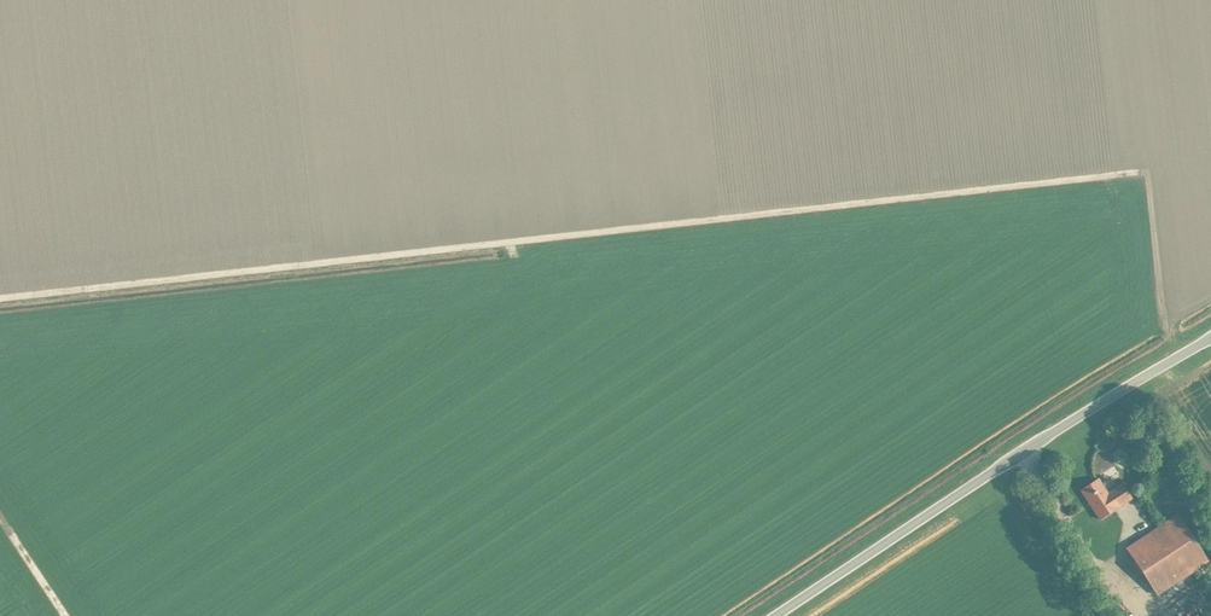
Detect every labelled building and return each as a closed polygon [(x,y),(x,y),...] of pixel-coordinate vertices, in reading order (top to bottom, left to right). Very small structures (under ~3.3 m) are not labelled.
[(1100,519),(1131,498),(1121,484),(1107,494),(1097,479),(1080,490),(1100,519)] [(1126,548),(1145,579),(1156,595),(1207,562),(1176,515),(1126,548)]
